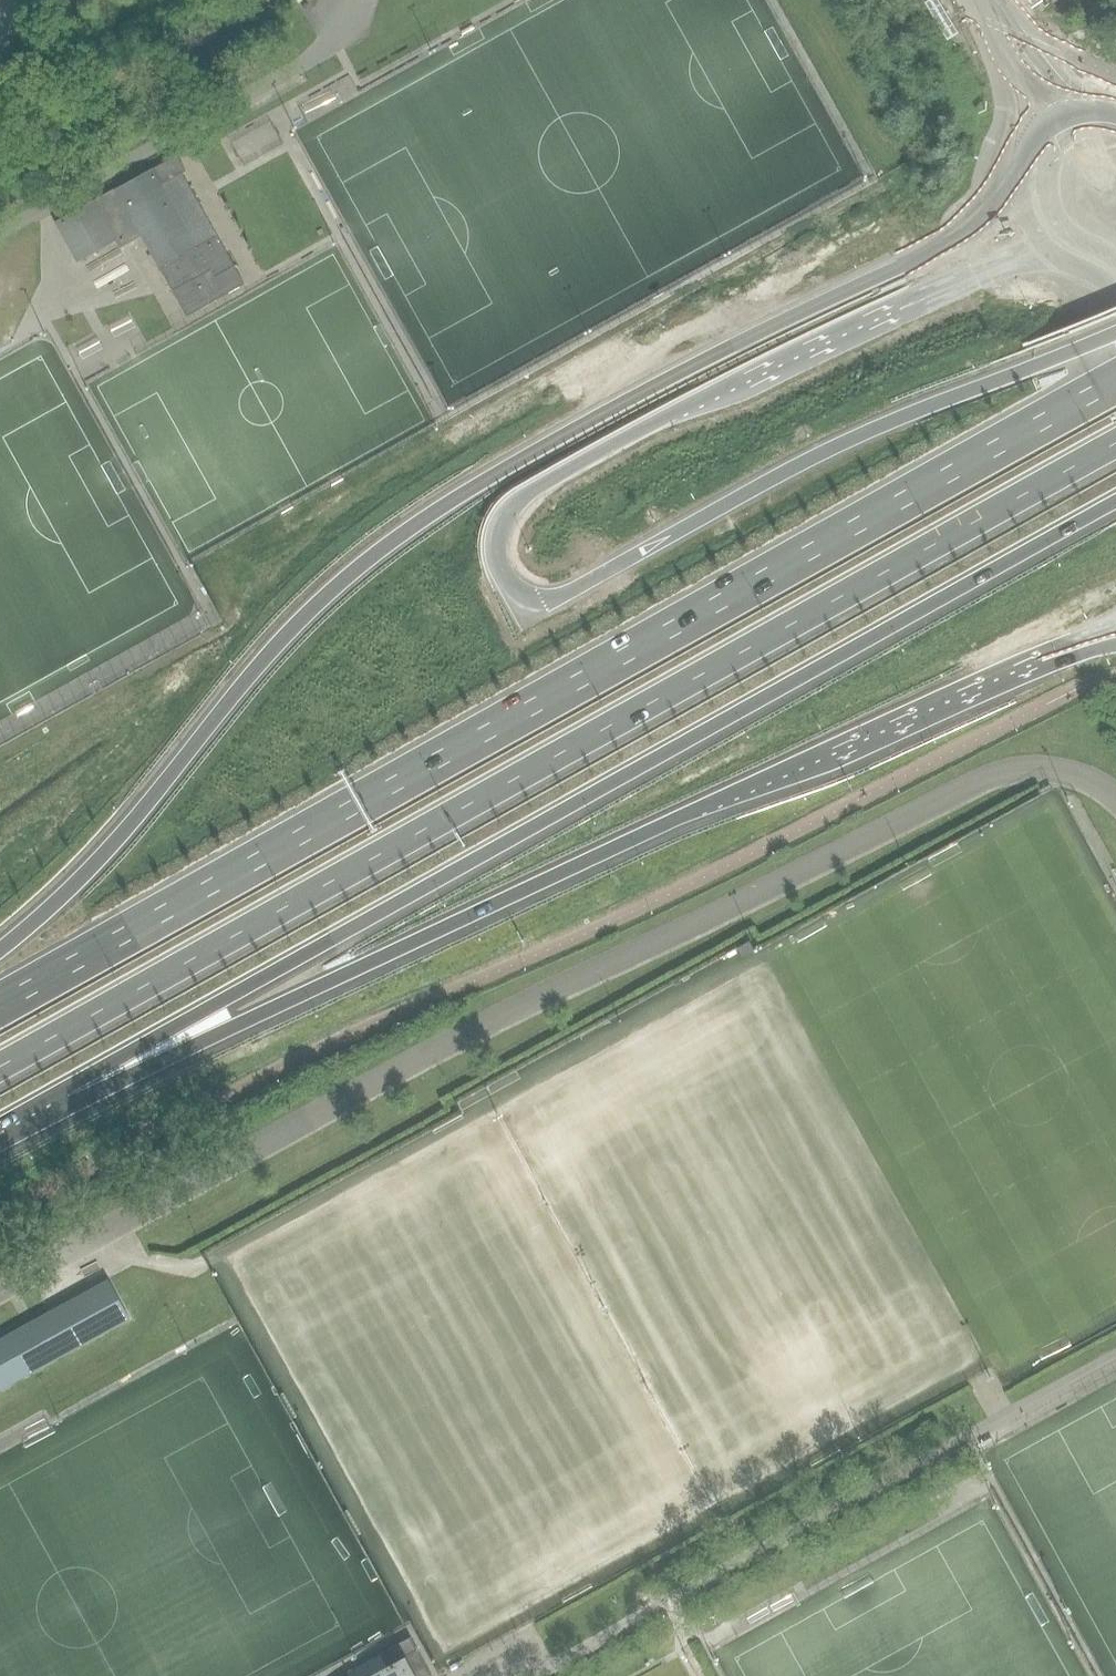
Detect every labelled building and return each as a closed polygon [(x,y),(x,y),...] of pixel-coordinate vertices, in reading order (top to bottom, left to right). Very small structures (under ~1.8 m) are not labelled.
[(186,171),(178,155),(55,223),(77,261),(115,240),(120,247),(141,235),(186,317),(244,284),(182,173),(186,171)] [(130,1318),(108,1279),(0,1339),(0,1390),(130,1318)] [(433,1675),(418,1647),(417,1648),(411,1636),(381,1653),(387,1664),(365,1675),(431,1675),(433,1675)]
